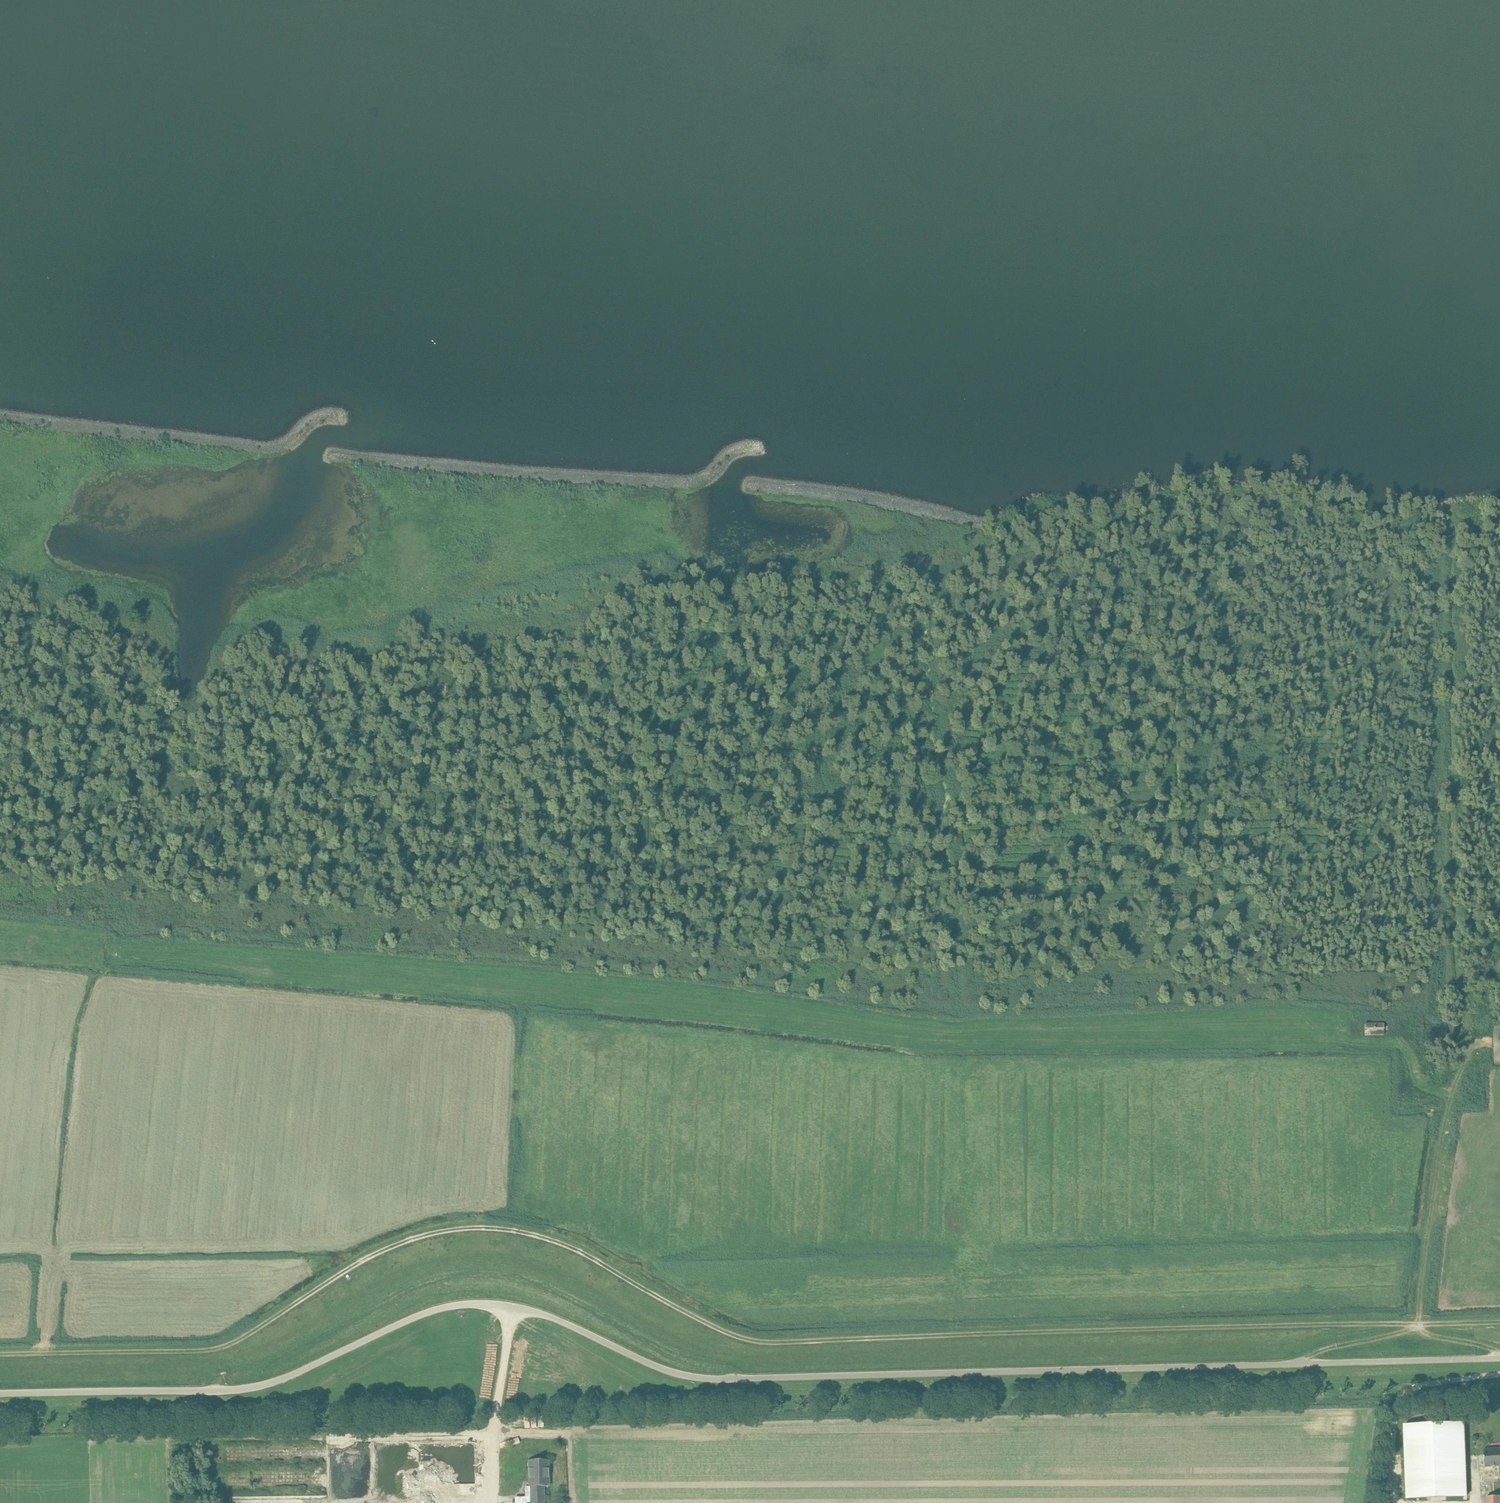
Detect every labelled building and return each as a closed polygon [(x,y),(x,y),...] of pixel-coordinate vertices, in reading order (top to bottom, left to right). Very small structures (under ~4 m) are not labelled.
[(1384,1027),(1384,1025),(1365,1025),(1365,1036),(1384,1036),(1384,1031),(1387,1031),(1387,1027),(1384,1027)] [(1407,1498),(1468,1496),(1465,1425),(1404,1427),(1407,1498)] [(357,1434),(355,1487),(431,1491),(432,1455),(383,1452),(383,1451),(376,1451),(376,1435),(357,1434)] [(1499,1467),(1499,1449),(1485,1450),(1486,1467),(1499,1467)] [(544,1487),(549,1487),(549,1461),(529,1461),(529,1487),(530,1487),(531,1502),(544,1502),(544,1487)]
